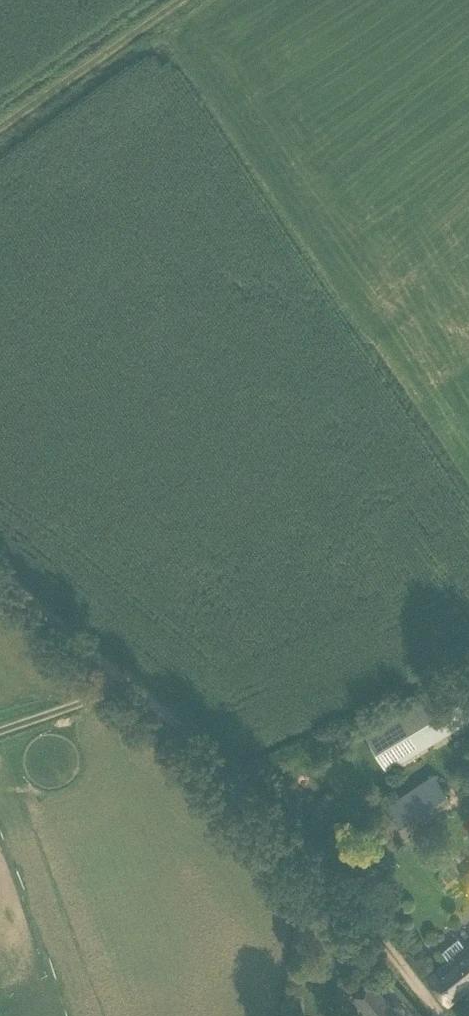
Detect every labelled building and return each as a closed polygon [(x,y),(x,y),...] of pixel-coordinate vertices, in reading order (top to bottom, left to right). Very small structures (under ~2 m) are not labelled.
[(366,733),(388,770),(468,721),(468,714),(450,682),(366,733)] [(452,801),(433,773),(385,805),(405,833),(452,801)] [(466,945),(459,937),(443,949),(450,958),(427,977),(448,1003),(468,985),(468,943),(466,945)] [(371,981),(353,996),(369,1015),(392,1015),(397,1012),(371,981)]
